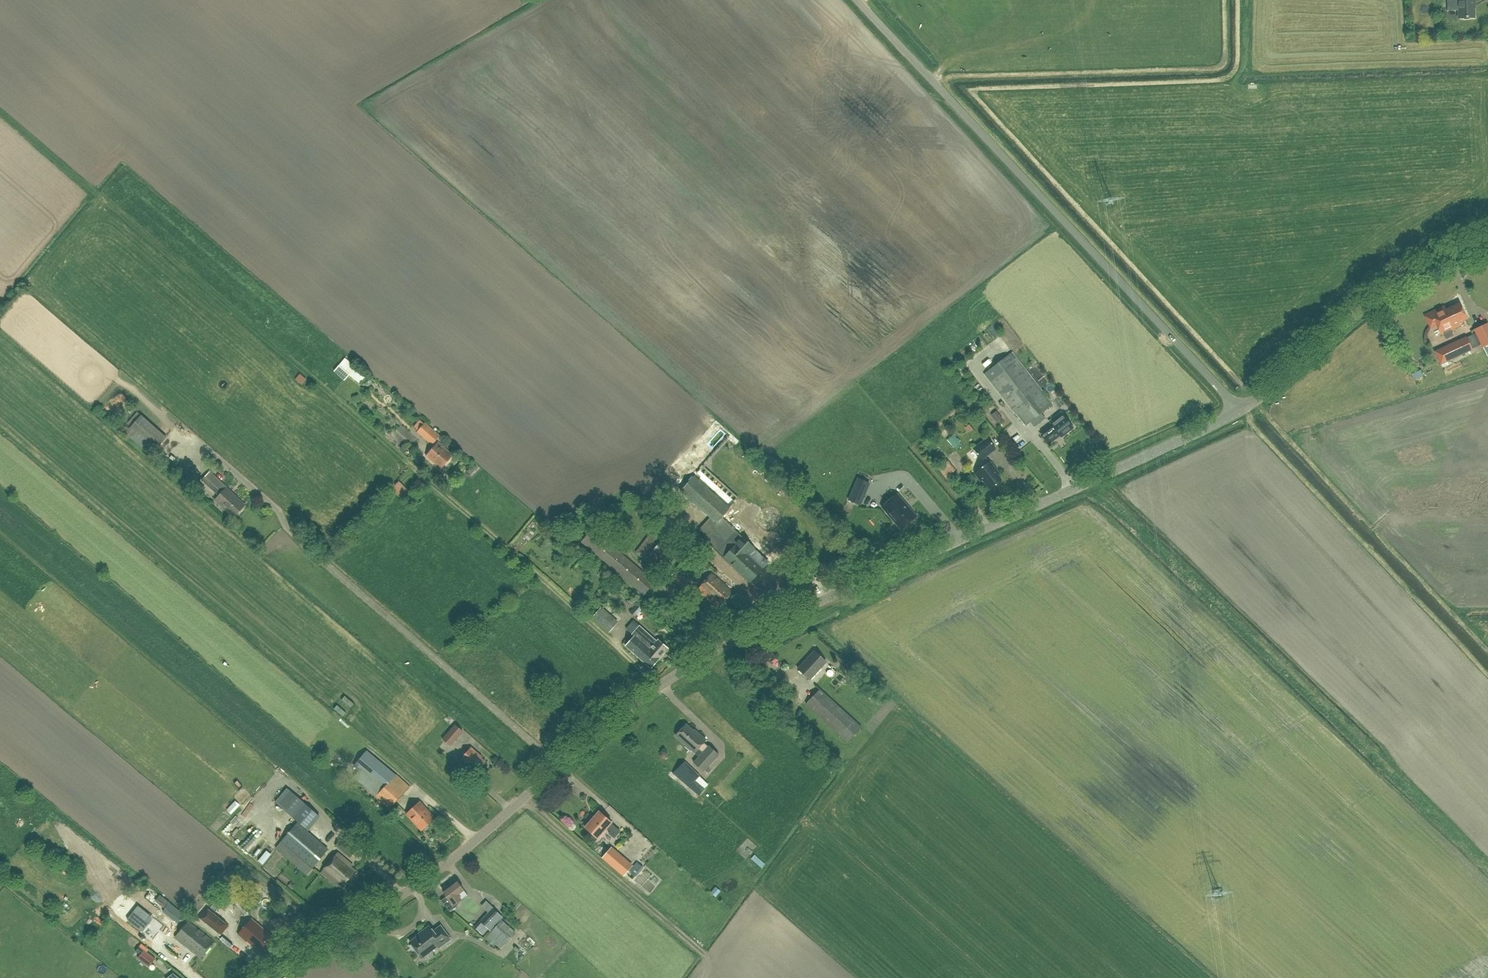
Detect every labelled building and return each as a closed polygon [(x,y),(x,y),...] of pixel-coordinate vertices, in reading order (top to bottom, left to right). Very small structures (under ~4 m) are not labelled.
[(1474,0),(1447,0),(1447,11),(1458,10),(1458,18),(1473,18),(1473,1),(1474,1),(1474,0)] [(1443,333),(1446,339),(1453,336),(1450,330),(1460,325),(1459,323),(1467,319),(1459,303),(1445,309),(1443,306),(1424,315),(1430,327),(1436,324),(1441,335),(1441,334),(1443,333)] [(1487,323),(1473,330),(1481,348),(1483,347),(1487,356),(1487,325),(1487,323)] [(1472,350),(1465,337),(1434,352),(1440,365),(1472,350)] [(1053,404),(1012,352),(984,375),(1025,426),(1053,404)] [(346,379),(350,374),(341,366),(337,371),(346,379)] [(303,374),(299,378),(306,385),(309,380),(303,374)] [(1000,411),(995,414),(1000,423),(1005,420),(1000,411)] [(1052,426),(1040,435),(1048,445),(1060,436),(1061,438),(1073,428),(1061,412),(1049,421),(1052,426)] [(165,438),(141,415),(124,434),(149,456),(165,438)] [(440,436),(424,423),(417,432),(432,445),(440,436)] [(948,428),(941,436),(946,440),(953,433),(948,428)] [(995,449),(987,438),(973,449),(981,460),(995,449)] [(403,447),(411,456),(416,452),(408,443),(403,447)] [(452,456),(437,443),(425,457),(439,469),(452,456)] [(996,469),(989,461),(974,473),(980,481),(982,480),(989,490),(1002,480),(994,471),(996,469)] [(950,462),(944,465),(951,477),(957,474),(950,462)] [(733,502),(699,470),(685,485),(685,484),(682,488),(682,489),(680,491),(710,519),(700,530),(705,535),(702,538),(723,557),(722,558),(749,582),(767,562),(751,547),(751,546),(737,534),(751,519),(733,502)] [(244,506),(209,473),(202,481),(219,496),(215,501),(233,518),(244,506)] [(394,489),(404,498),(411,491),(402,481),(394,489)] [(899,494),(883,506),(901,529),(916,516),(899,494)] [(803,520),(797,525),(803,532),(809,526),(803,520)] [(654,582),(592,529),(581,542),(643,595),(654,582)] [(520,546),(525,538),(520,535),(515,543),(520,546)] [(679,570),(673,576),(685,591),(692,585),(679,570)] [(731,592),(710,574),(696,589),(718,608),(731,592)] [(606,608),(598,618),(613,632),(621,623),(606,608)] [(638,626),(632,621),(625,629),(631,634),(623,643),(625,645),(625,646),(650,668),(659,659),(658,658),(667,649),(657,640),(655,641),(638,626)] [(827,662),(815,651),(798,669),(810,680),(827,662)] [(878,698),(861,682),(857,686),(877,706),(883,700),(880,696),(878,698)] [(861,727),(820,689),(806,704),(847,742),(861,727)] [(346,701),(353,706),(356,702),(348,697),(346,701)] [(697,734),(685,724),(675,736),(693,753),(697,748),(702,752),(692,763),(703,772),(718,755),(707,746),(702,742),(705,740),(698,733),(697,734)] [(463,732),(455,725),(443,739),(451,746),(463,732)] [(481,757),(471,748),(461,758),(476,772),(485,761),(480,757),(481,757)] [(397,775),(367,751),(353,767),(346,760),(341,766),(376,797),(376,796),(391,809),(410,788),(397,775)] [(700,776),(684,761),(673,773),(698,796),(704,789),(695,781),(700,776)] [(320,818),(288,789),(276,802),(308,831),(320,818)] [(234,815),(243,805),(238,800),(229,810),(234,815)] [(434,819),(418,802),(406,813),(422,830),(434,819)] [(611,822),(598,811),(584,827),(597,839),(606,828),(611,831),(608,834),(614,838),(620,831),(611,823),(611,822)] [(328,850),(298,823),(281,842),(311,869),(328,850)] [(333,845),(337,837),(333,835),(329,843),(333,845)] [(261,860),(275,873),(285,862),(271,849),(261,860)] [(634,867),(614,851),(607,861),(626,877),(630,871),(637,877),(644,868),(637,863),(634,867)] [(352,865),(337,852),(320,873),(341,890),(356,872),(351,867),(352,865)] [(463,890),(457,882),(443,893),(446,897),(440,901),(449,912),(457,905),(456,903),(461,899),(457,895),(463,890)] [(182,913),(161,896),(157,900),(167,908),(163,912),(175,922),(182,913)] [(229,926),(208,908),(200,918),(221,936),(229,926)] [(480,922),(491,931),(503,917),(492,908),(480,922)] [(273,938),(250,918),(237,935),(246,942),(247,940),(262,952),(273,938)] [(517,933),(502,920),(486,939),(495,946),(496,945),(501,949),(510,938),(512,940),(517,933)] [(213,942),(188,922),(175,938),(200,958),(213,942)] [(450,939),(440,926),(433,931),(429,926),(420,933),(421,934),(409,942),(411,945),(410,946),(410,947),(412,950),(414,950),(415,950),(419,955),(435,943),(439,948),(450,939)] [(140,958),(152,967),(158,959),(147,950),(140,958)]
